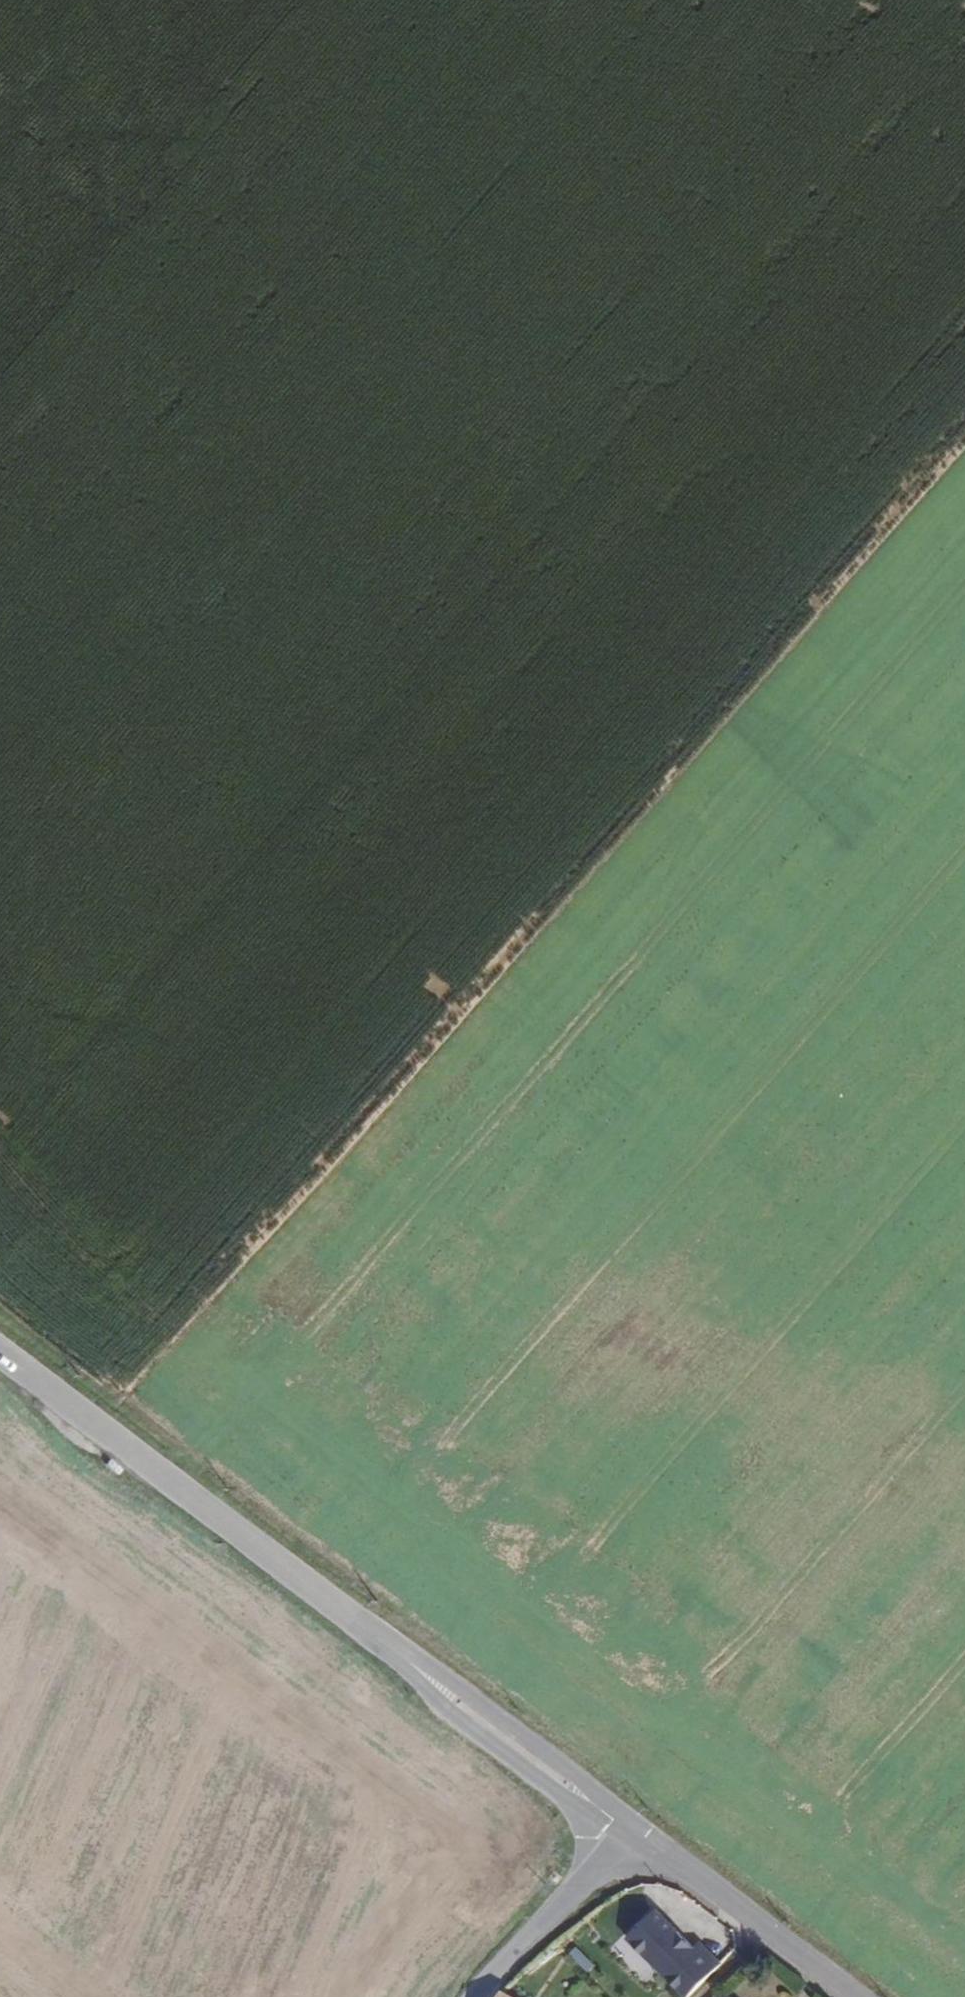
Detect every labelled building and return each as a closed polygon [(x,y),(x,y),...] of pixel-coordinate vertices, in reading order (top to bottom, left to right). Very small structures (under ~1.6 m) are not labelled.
[(655,1902),(624,1934),(689,1996),(720,1965),(655,1902)]
